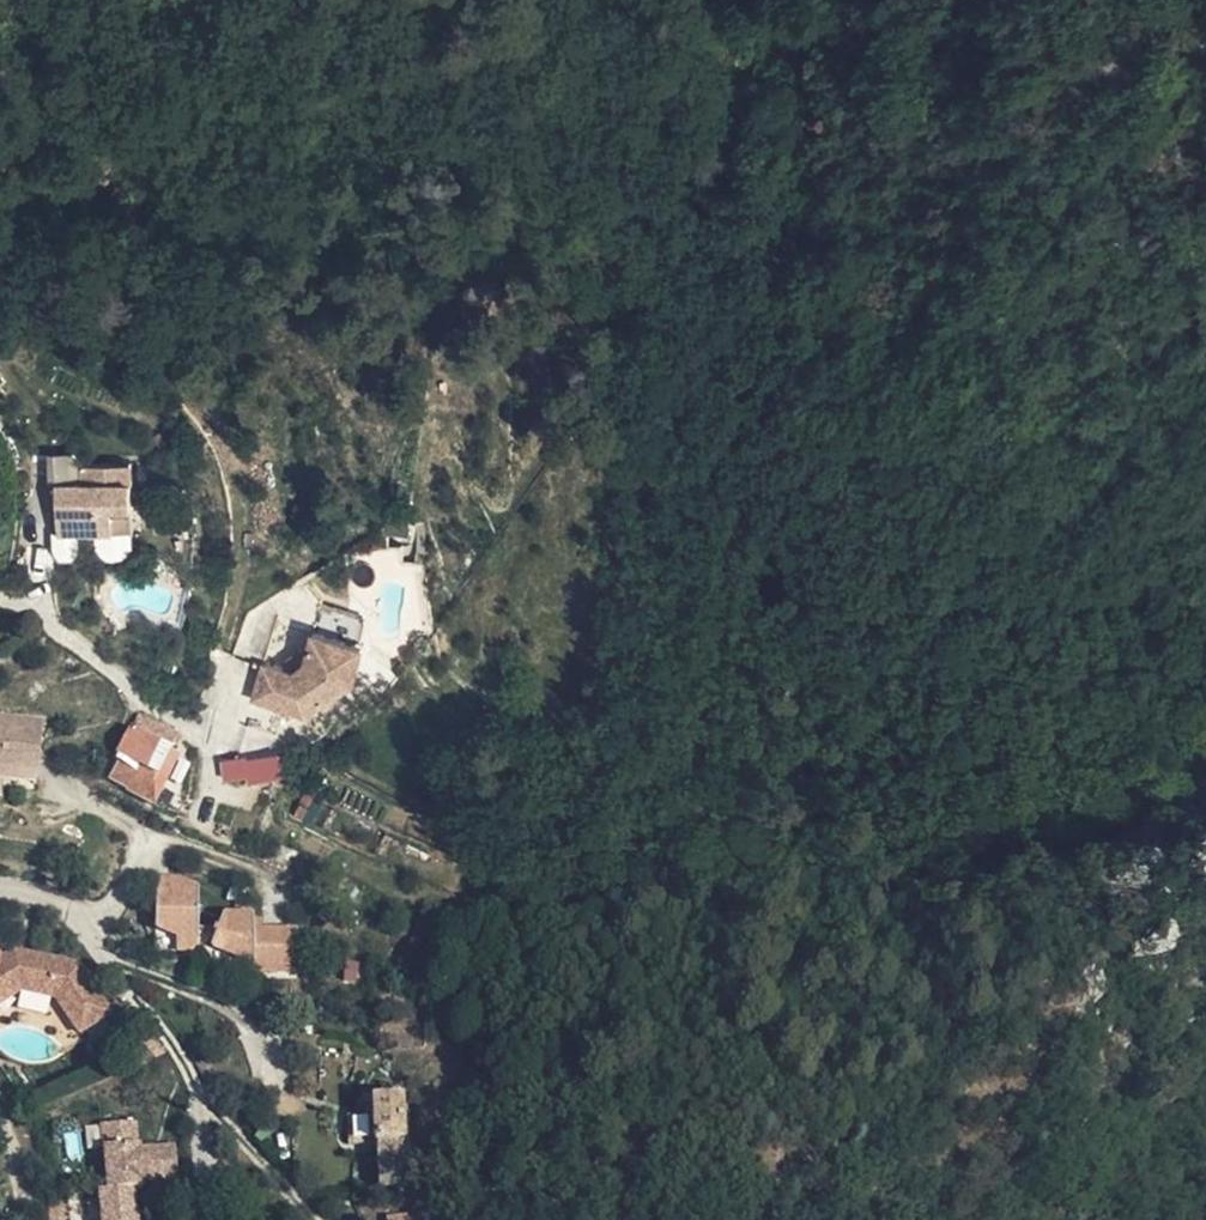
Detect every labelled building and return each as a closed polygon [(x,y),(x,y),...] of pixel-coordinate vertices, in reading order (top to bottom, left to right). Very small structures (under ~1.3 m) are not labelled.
[(129,509),(128,464),(77,465),(75,483),(56,484),(57,536),(111,534),(109,508),(129,509)] [(50,484),(56,484),(75,483),(77,465),(50,466),(50,484)] [(129,509),(109,508),(111,534),(129,532),(129,509)] [(343,682),(352,652),(305,637),(298,656),(295,665),(281,674),(272,670),(252,663),(239,696),(289,716),(332,692),(335,680),(343,682)] [(295,665),(298,656),(289,653),(272,670),(281,674),(295,665)] [(5,780),(6,768),(39,775),(46,722),(0,714),(0,779),(5,780)] [(163,750),(170,738),(135,717),(114,758),(122,762),(141,772),(154,745),(163,750)] [(148,776),(163,750),(154,745),(141,772),(148,776)] [(279,757),(220,758),(220,782),(279,781),(279,757)] [(140,795),(148,776),(141,772),(122,762),(111,781),(140,795)] [(6,768),(5,780),(36,785),(39,775),(6,768)] [(158,876),(156,930),(178,944),(201,940),(201,930),(200,878),(158,876)] [(221,913),(215,931),(211,943),(252,961),(255,928),(256,909),(221,913)] [(255,928),(252,961),(269,968),(270,977),(300,981),(301,928),(255,928)] [(201,940),(178,944),(179,954),(201,953),(201,940)] [(4,982),(19,989),(57,1000),(77,1034),(109,1015),(77,966),(15,945),(0,952),(0,985),(4,982)] [(0,985),(0,1000),(19,989),(4,982),(0,985)] [(363,1135),(370,1134),(390,1132),(388,1090),(360,1093),(363,1135)] [(97,1122),(100,1146),(134,1141),(131,1118),(97,1122)] [(370,1134),(371,1178),(393,1176),(390,1132),(370,1134)] [(100,1146),(106,1189),(97,1190),(101,1219),(136,1219),(131,1185),(140,1184),(139,1178),(175,1174),(170,1141),(135,1146),(134,1141),(100,1146)] [(80,1194),(47,1199),(50,1219),(83,1219),(80,1194)]
